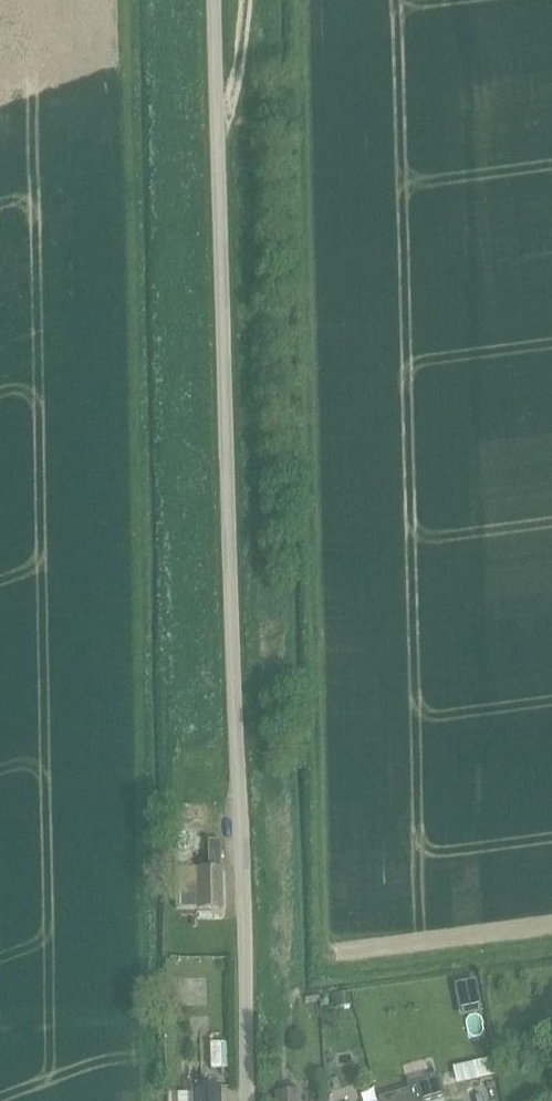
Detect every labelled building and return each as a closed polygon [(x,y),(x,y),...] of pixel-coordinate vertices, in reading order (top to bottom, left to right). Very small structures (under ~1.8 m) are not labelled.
[(174,868),(174,909),(220,909),(220,839),(207,839),(207,868),(174,868)] [(349,994),(335,996),(336,1008),(350,1006),(349,994)] [(444,1096),(437,1073),(407,1083),(409,1090),(378,1100),(427,1100),(444,1096)] [(297,1093),(294,1094),(294,1085),(278,1085),(278,1094),(275,1094),(275,1100),(297,1100),(297,1093)] [(219,1088),(192,1089),(193,1100),(220,1100),(219,1088)]
